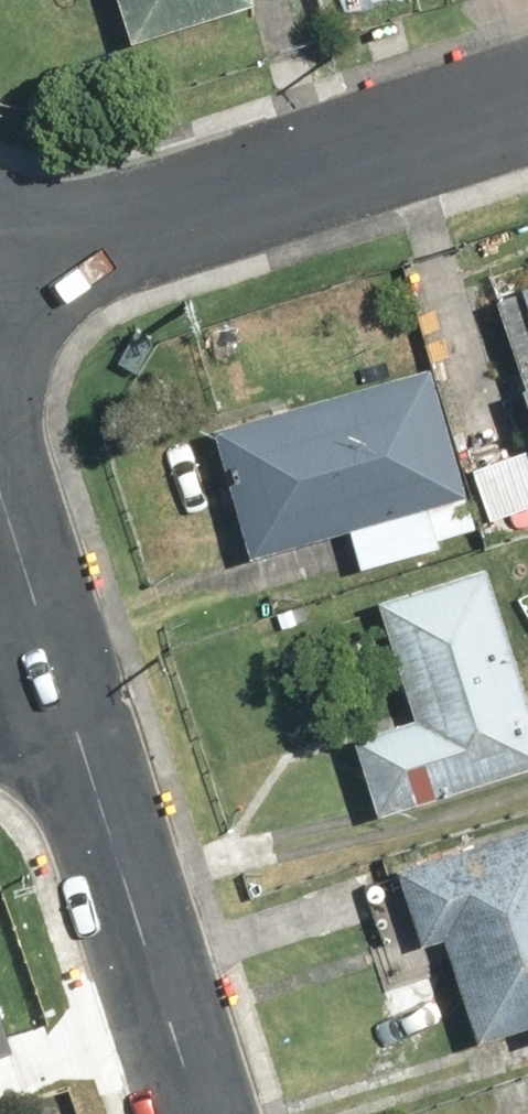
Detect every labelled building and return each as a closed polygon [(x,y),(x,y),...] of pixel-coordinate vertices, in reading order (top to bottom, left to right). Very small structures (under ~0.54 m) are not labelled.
[(238,0),(104,0),(118,44),(239,5),(238,0)] [(481,299),(527,441),(527,284),(481,299)] [(419,366),(199,426),(236,560),(338,532),(348,567),(429,545),(419,510),(456,500),(419,366)] [(471,565),(363,599),(400,716),(337,736),(360,811),(527,758),(527,746),(471,565)] [(384,865),(409,946),(432,939),(464,1042),(517,1026),(521,1040),(527,1038),(527,821),(384,865)] [(11,1056),(0,1021),(0,1060),(11,1056)]
